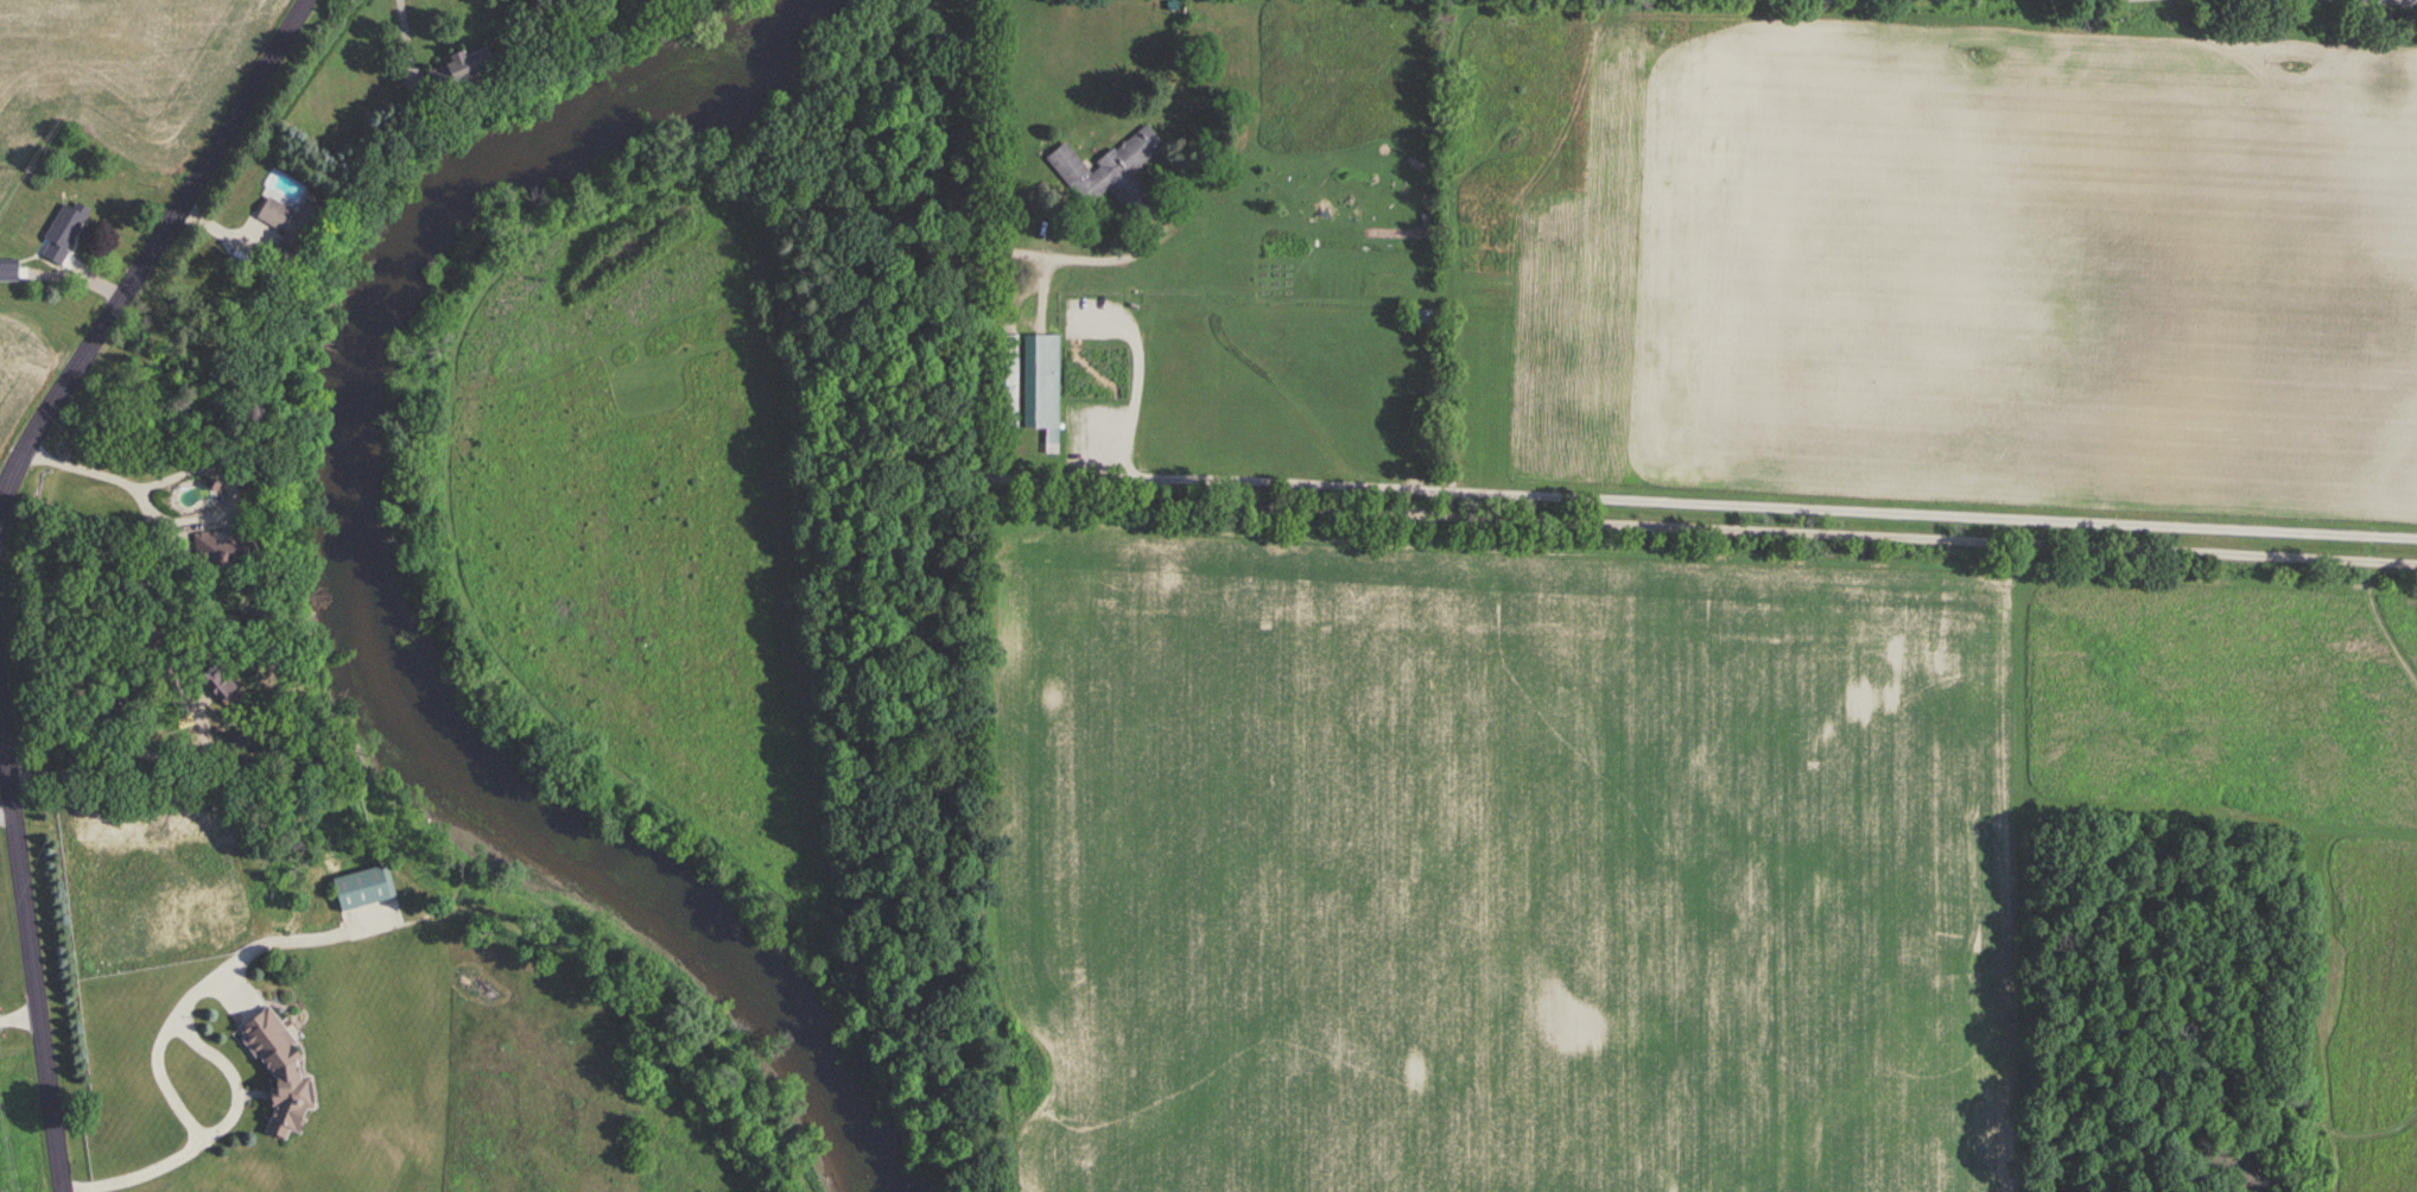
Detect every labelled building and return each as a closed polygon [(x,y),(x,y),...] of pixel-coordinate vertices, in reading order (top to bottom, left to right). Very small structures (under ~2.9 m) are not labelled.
[(443,66),(428,70),(434,90),(485,74),(478,49),(441,60),(443,66)] [(1046,156),(1086,206),(1109,188),(1124,206),(1146,189),(1131,172),(1163,146),(1145,124),(1088,170),(1065,141),(1046,156)] [(295,200),(288,211),(260,195),(248,214),(287,238),(306,206),(295,200)] [(59,201),(37,257),(62,266),(85,206),(73,201),(71,206),(59,201)] [(17,281),(17,259),(0,259),(0,281),(17,281)] [(1061,429),(1060,334),(988,334),(989,430),(1061,429)] [(328,879),(337,911),(394,896),(385,863),(328,879)] [(264,1138),(279,1136),(285,1132),(297,1131),(295,1113),(307,1105),(304,1076),(291,1078),(287,1042),(262,1005),(233,1024),(235,1034),(265,1080),(257,1085),(264,1138)]
